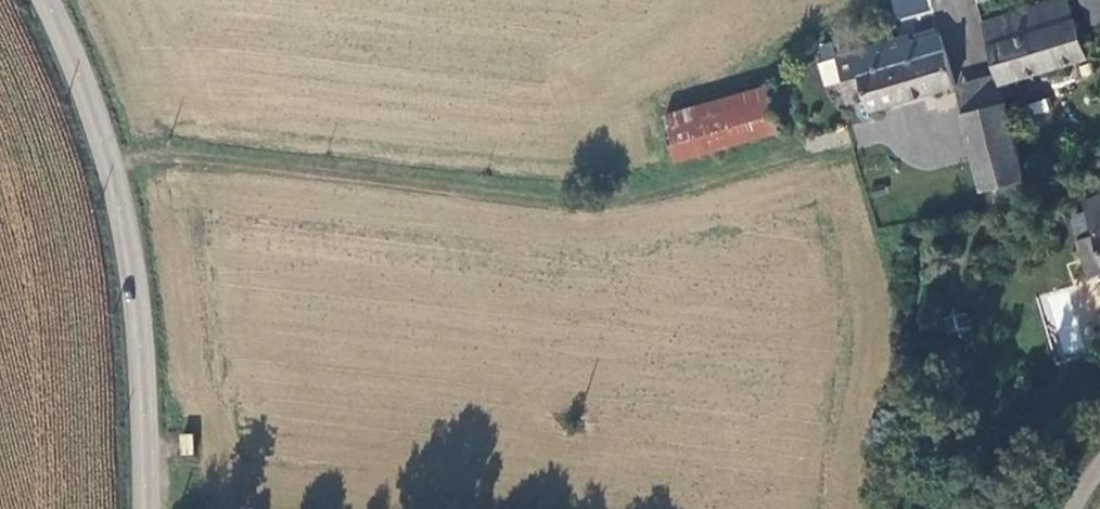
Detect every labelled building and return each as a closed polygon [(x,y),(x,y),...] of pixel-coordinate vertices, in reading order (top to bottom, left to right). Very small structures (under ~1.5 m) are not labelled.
[(897,22),(931,11),(928,0),(890,0),(897,22)] [(1091,26),(1099,23),(1099,0),(1084,0),(1091,26)] [(1068,2),(983,26),(997,74),(1001,86),(1088,60),(1076,21),(1074,22),(1068,2)] [(840,59),(847,85),(861,79),(871,110),(882,106),(882,109),(955,87),(939,34),(907,44),(903,37),(840,59)] [(955,87),(963,118),(1005,107),(1001,86),(997,74),(955,87)] [(662,122),(675,165),(778,133),(765,92),(662,122)] [(982,192),(1024,182),(1005,107),(963,118),(982,192)] [(1084,202),(1094,236),(1078,240),(1088,277),(1099,274),(1099,198),(1084,202)] [(195,435),(183,435),(184,456),(196,455),(195,435)]
